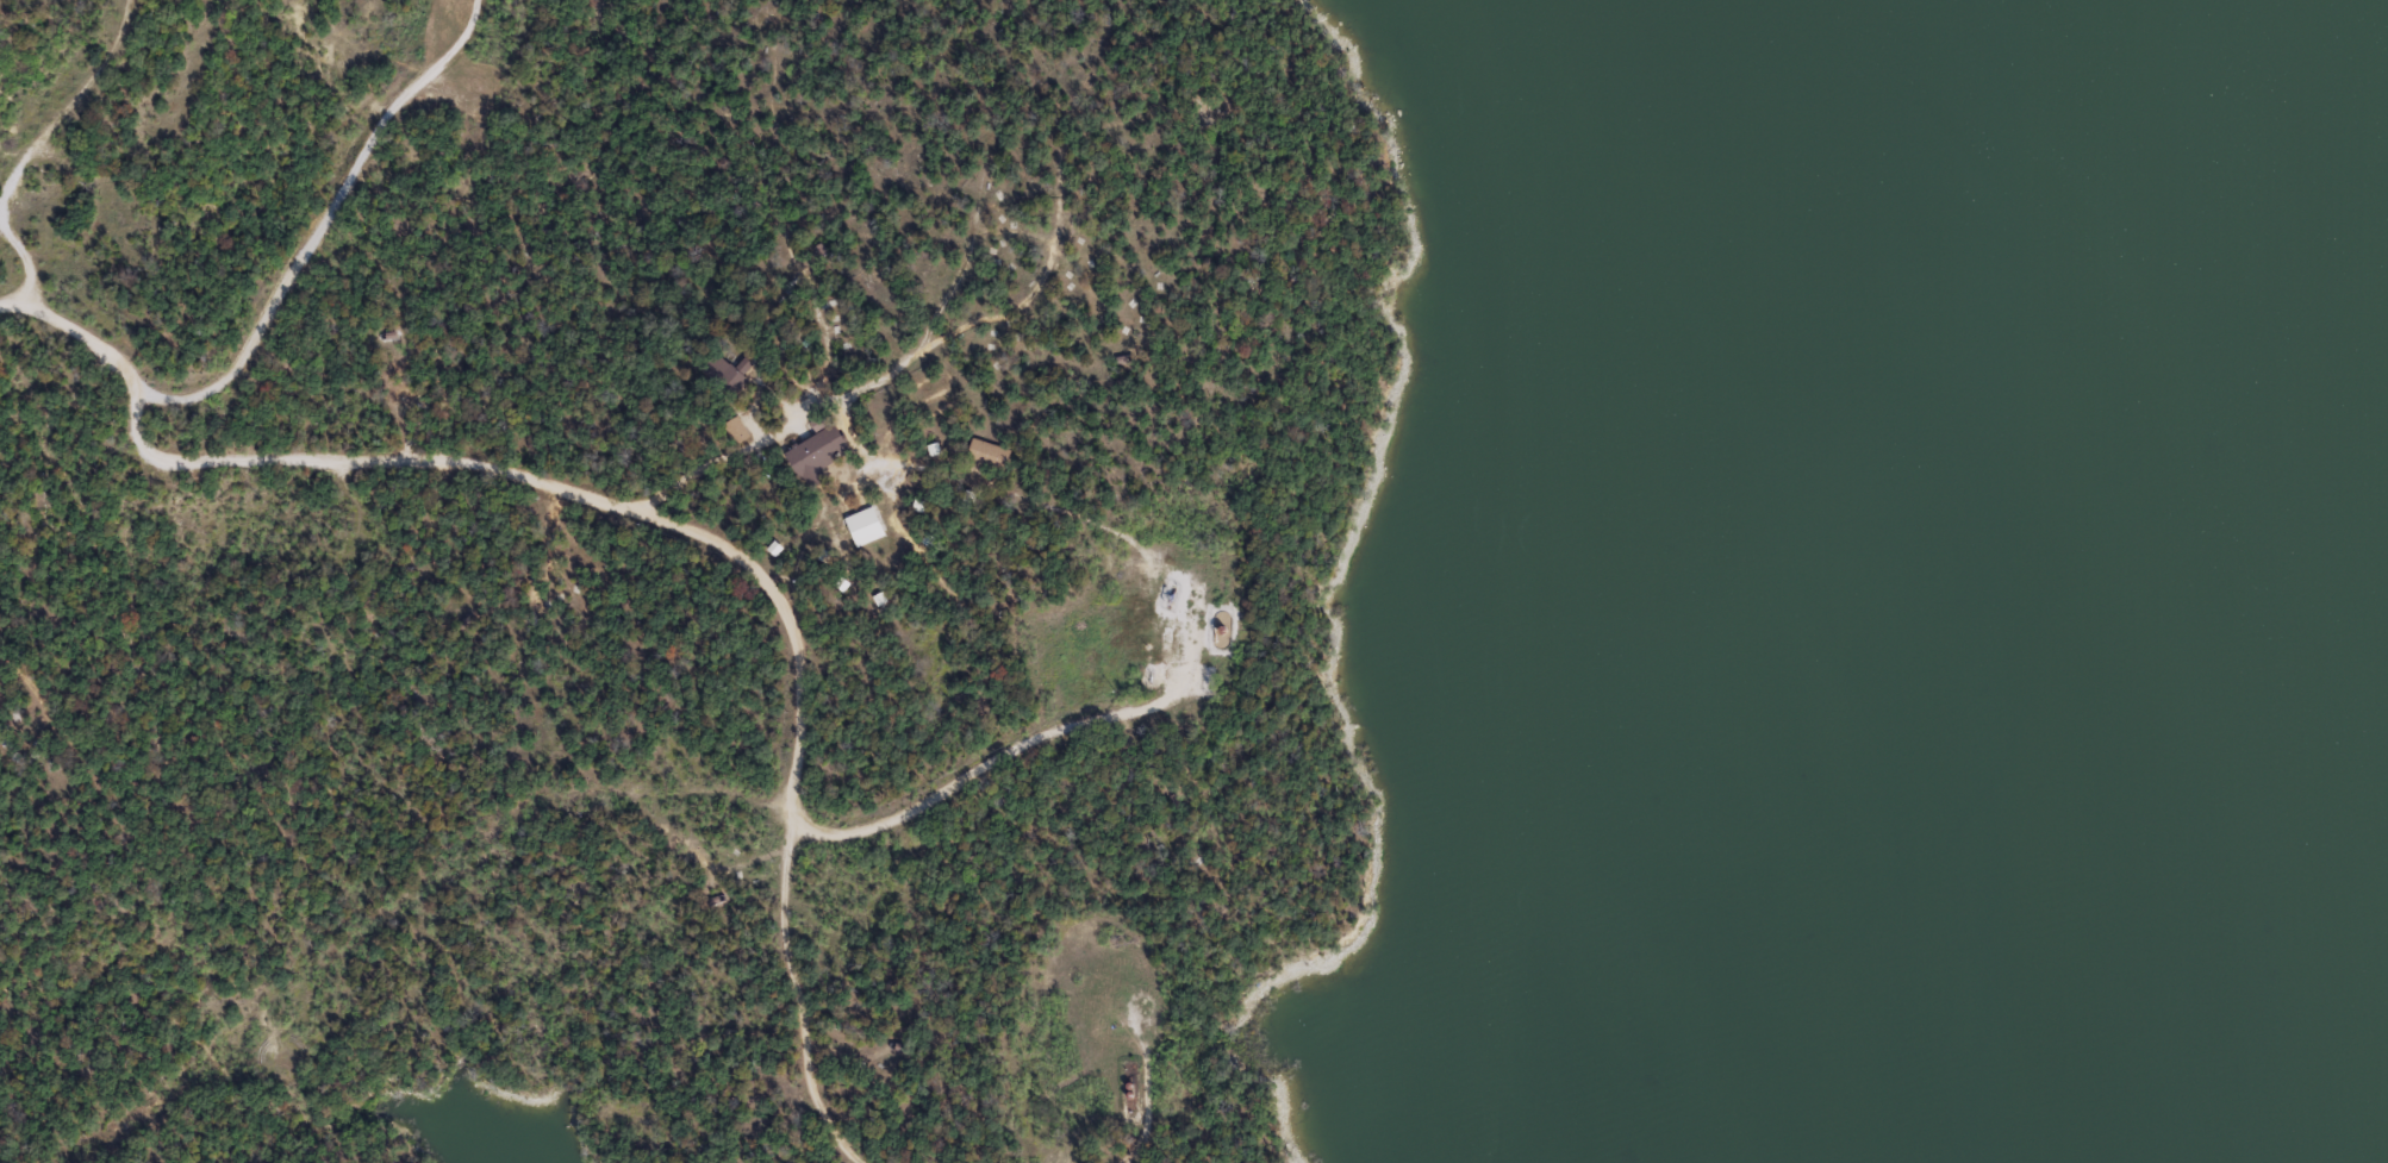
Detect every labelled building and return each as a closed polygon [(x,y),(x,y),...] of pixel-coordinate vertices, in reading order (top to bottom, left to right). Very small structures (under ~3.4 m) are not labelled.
[(385,339),(384,332),(395,331),(395,337),(385,339)] [(730,394),(715,377),(729,363),(746,380),(730,394)] [(747,436),(732,444),(721,423),(735,414),(747,436)] [(804,480),(800,481),(784,454),(815,433),(808,423),(821,414),(828,425),(833,421),(850,450),(819,470),(828,484),(812,494),(804,480)] [(1009,450),(1000,473),(961,458),(969,436),(1009,450)] [(846,520),(856,549),(885,537),(873,508),(846,520)]
